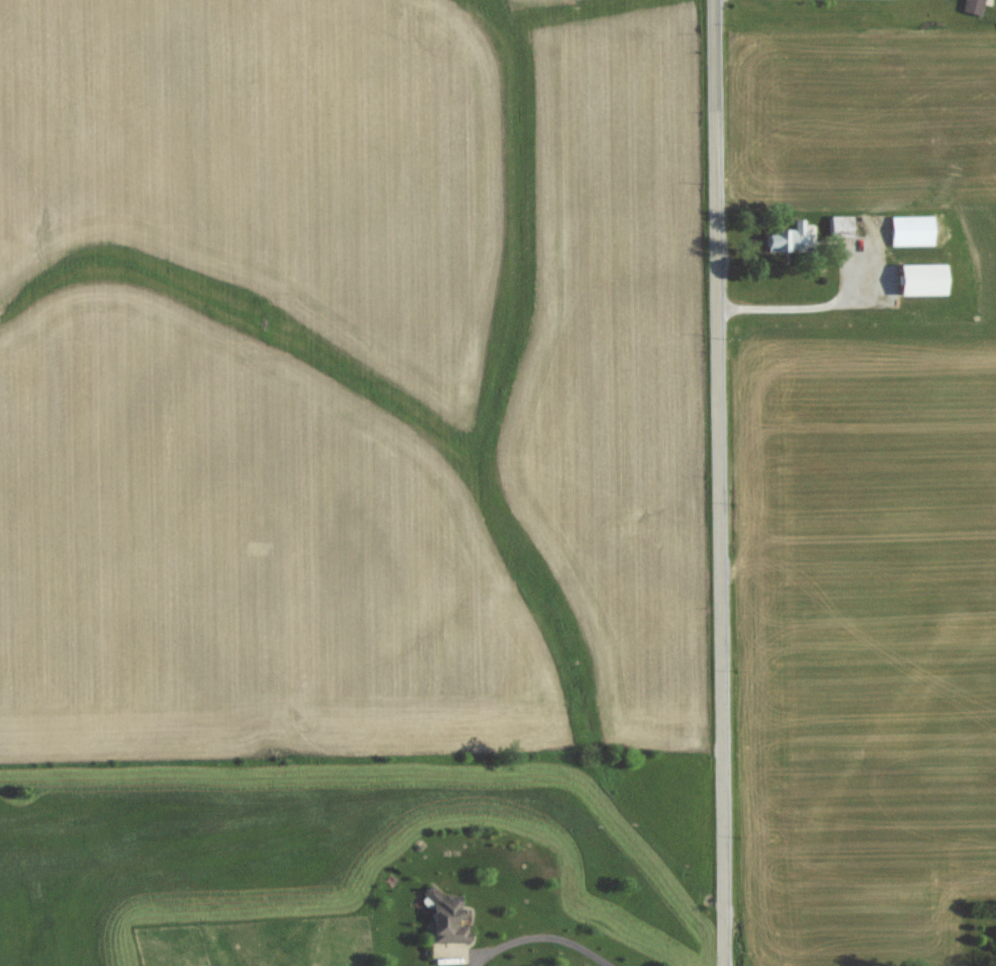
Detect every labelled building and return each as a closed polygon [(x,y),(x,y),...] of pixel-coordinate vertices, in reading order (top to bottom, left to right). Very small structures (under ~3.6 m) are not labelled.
[(984,0),(964,0),(962,10),(981,15),(984,0)] [(852,215),(830,215),(830,237),(852,237),(852,215)] [(891,245),(933,245),(933,216),(891,216),(891,245)] [(898,294),(944,294),(944,263),(898,263),(898,294)] [(429,942),(464,942),(465,892),(430,892),(429,942)]
